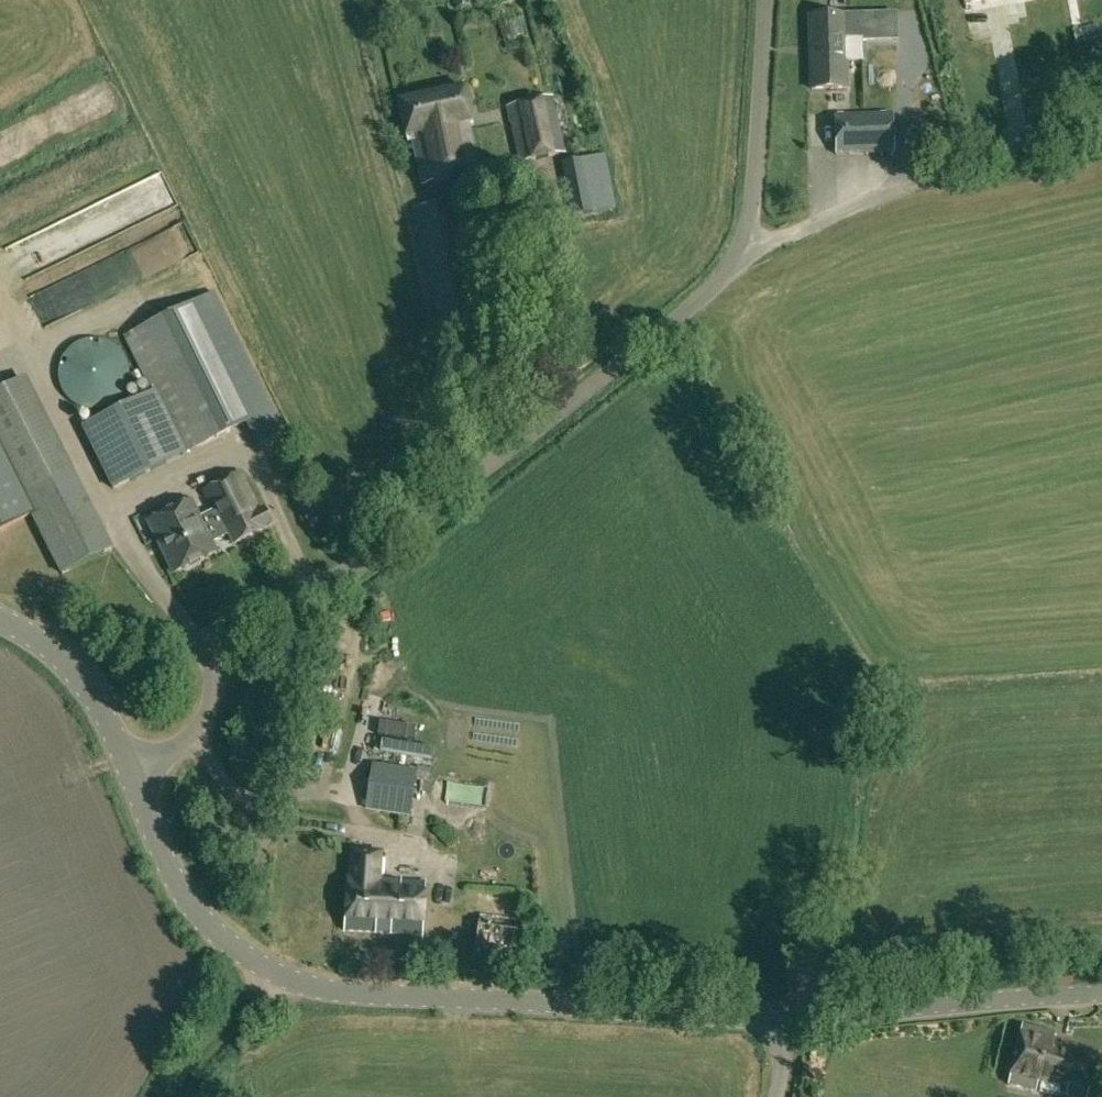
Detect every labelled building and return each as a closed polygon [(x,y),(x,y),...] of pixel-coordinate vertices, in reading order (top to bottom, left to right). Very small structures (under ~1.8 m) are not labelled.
[(471,5),(470,0),(454,0),(456,9),(471,5)] [(879,42),(878,14),(849,15),(850,30),(854,30),(855,43),(862,43),(879,42)] [(845,16),(809,17),(810,54),(811,90),(847,88),(846,63),(863,62),(862,43),(855,43),(854,30),(850,30),(849,15),(845,16)] [(1029,57),(932,72),(938,113),(1001,104),(1002,111),(1036,106),(1029,57)] [(480,172),(469,123),(474,122),(466,88),(398,103),(406,137),(407,142),(412,141),(422,186),(480,172)] [(565,153),(552,97),(507,107),(519,163),(565,153)] [(894,153),(893,113),(835,115),(836,155),(894,153)] [(564,164),(573,216),(614,208),(605,154),(564,164)] [(449,201),(415,209),(443,333),(471,327),(452,247),(459,245),(449,201)] [(91,288),(99,302),(114,294),(106,279),(91,288)] [(152,393),(83,426),(114,489),(178,458),(246,424),(258,447),(284,435),(214,293),(125,337),(152,393)] [(120,349),(117,346),(115,345),(113,343),(111,342),(109,341),(106,340),(104,340),(101,339),(99,339),(94,338),(89,339),(84,340),(82,341),(77,343),(73,345),(69,349),(68,351),(66,352),(65,355),(64,357),(62,359),(61,361),(61,364),(60,366),(60,368),(59,371),(59,373),(59,376),(60,378),(60,381),(61,383),(61,386),(64,390),(65,392),(66,394),(68,396),(70,399),(74,402),(78,405),(80,406),(85,407),(88,408),(90,408),(95,409),(97,408),(100,408),(105,407),(109,405),(112,404),(114,403),(118,400),(120,398),(121,396),(123,394),(124,392),(125,390),(127,388),(127,386),(128,383),(129,381),(129,378),(130,376),(130,373),(130,371),(129,368),(129,366),(128,364),(127,361),(127,359),(125,357),(124,355),(123,352),(120,349)] [(111,549),(71,470),(64,473),(18,381),(0,390),(0,530),(32,514),(62,574),(111,549)] [(202,491),(212,511),(205,514),(220,539),(228,534),(233,544),(263,530),(263,529),(272,525),(264,508),(259,511),(240,472),(202,491)] [(211,543),(220,539),(205,514),(198,517),(190,502),(149,522),(174,573),(216,553),(211,543)] [(317,522),(312,514),(305,519),(310,527),(317,522)] [(366,810),(411,815),(418,769),(372,763),(366,810)] [(344,931),(383,933),(386,880),(379,880),(381,853),(352,852),(350,875),(348,874),(344,931)] [(425,883),(386,880),(383,933),(422,935),(425,883)] [(1099,1051),(1053,1039),(1055,1034),(1022,1026),(1008,1085),(1036,1091),(1037,1087),(1073,1096),(1086,1096),(1099,1051)]
